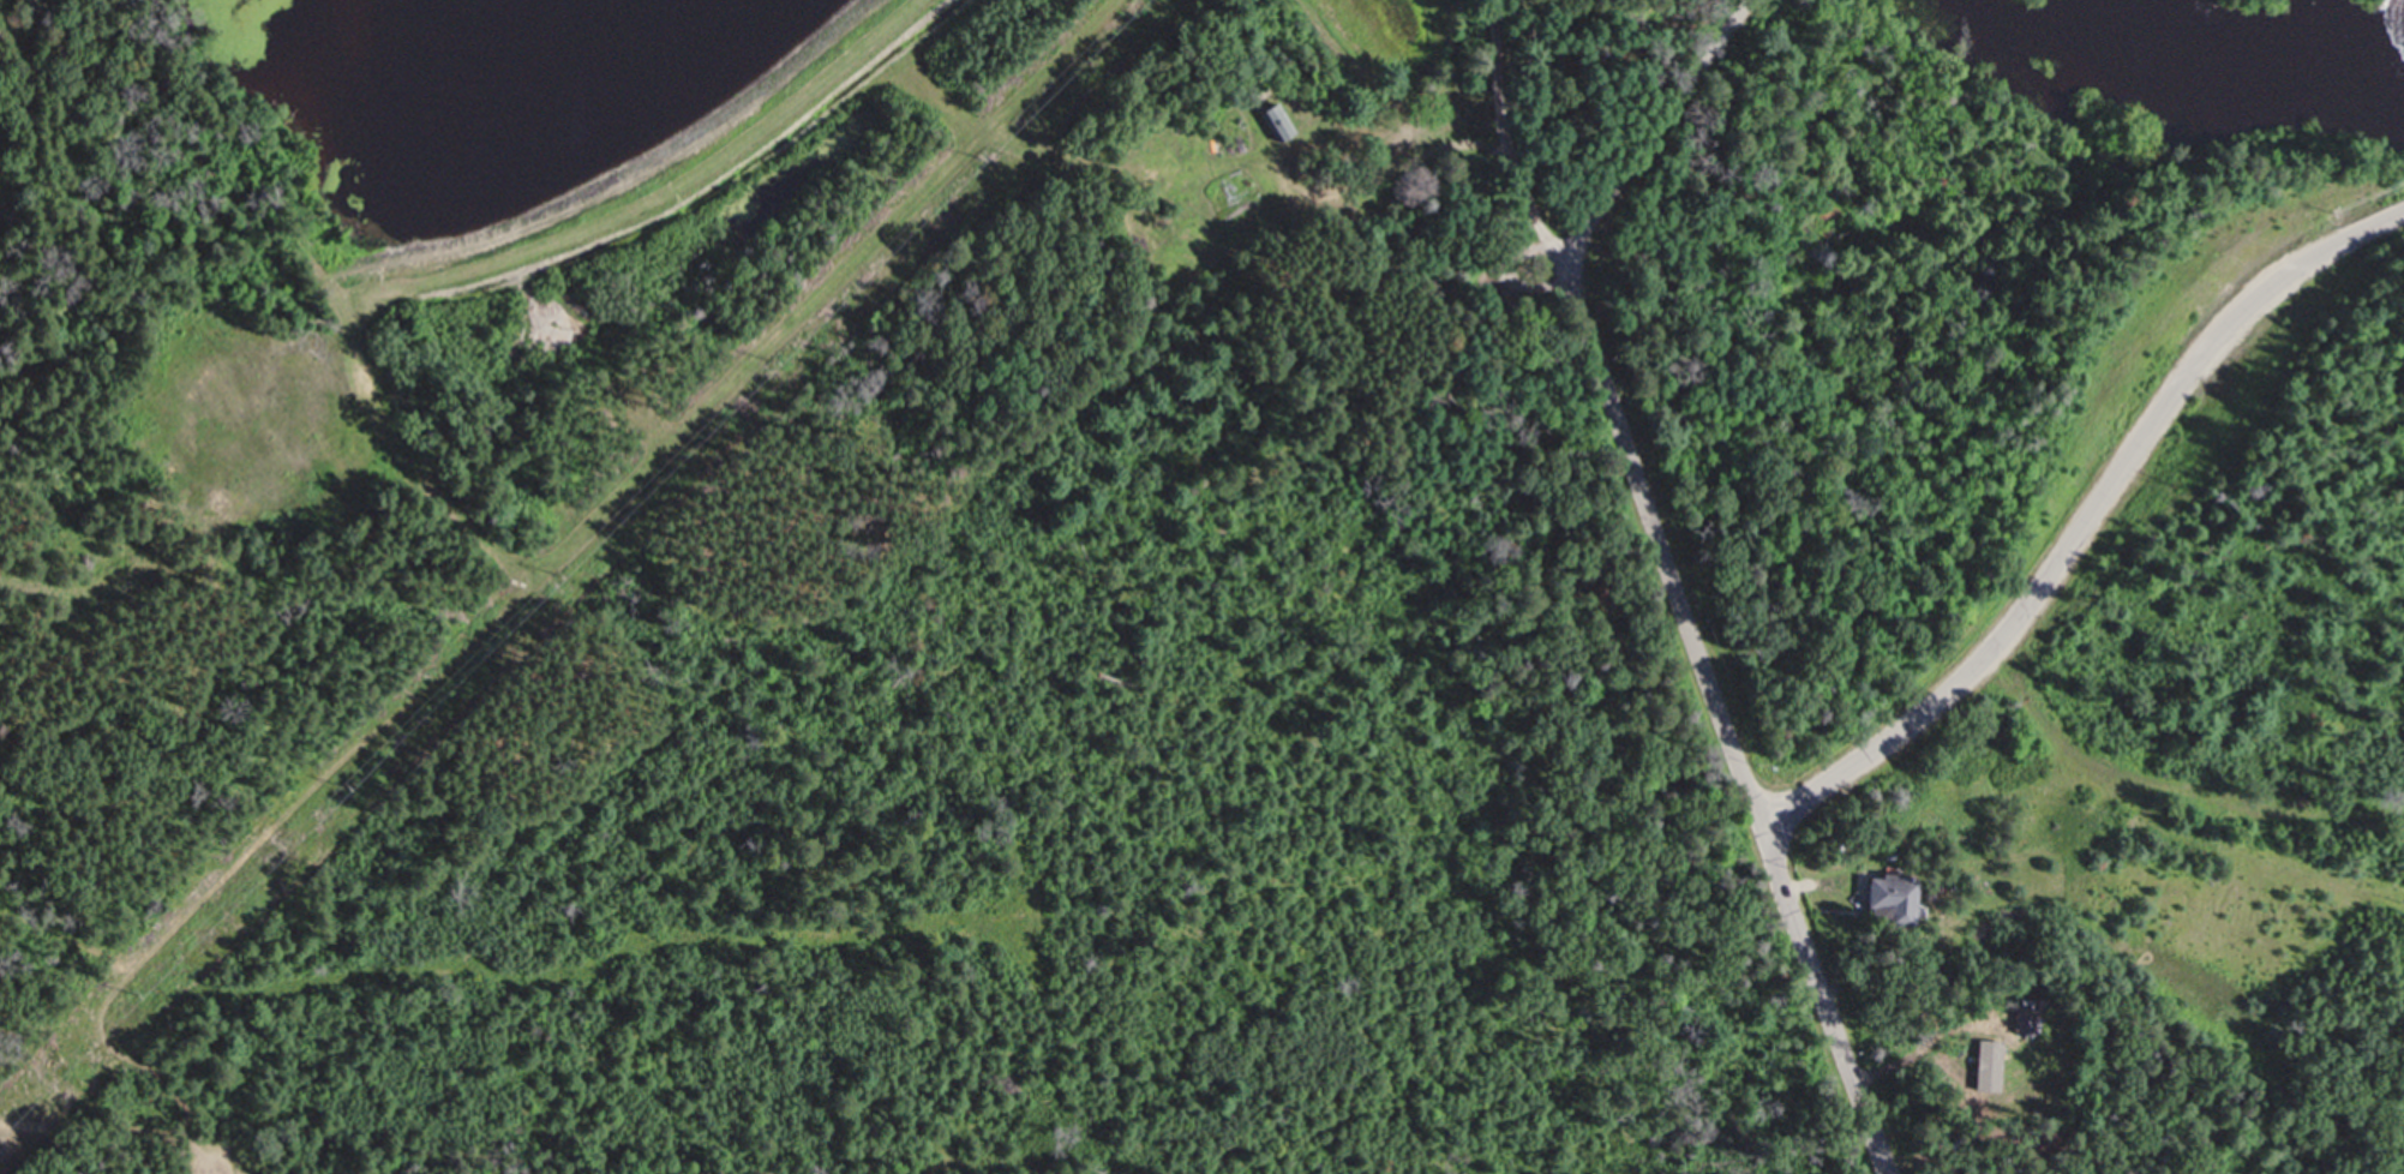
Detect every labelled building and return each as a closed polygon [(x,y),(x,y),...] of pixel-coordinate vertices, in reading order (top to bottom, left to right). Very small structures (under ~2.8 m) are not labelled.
[(1257,112),(1277,100),(1294,127),(1272,139),(1257,112)] [(1865,877),(1863,927),(1912,929),(1914,879),(1865,877)]
